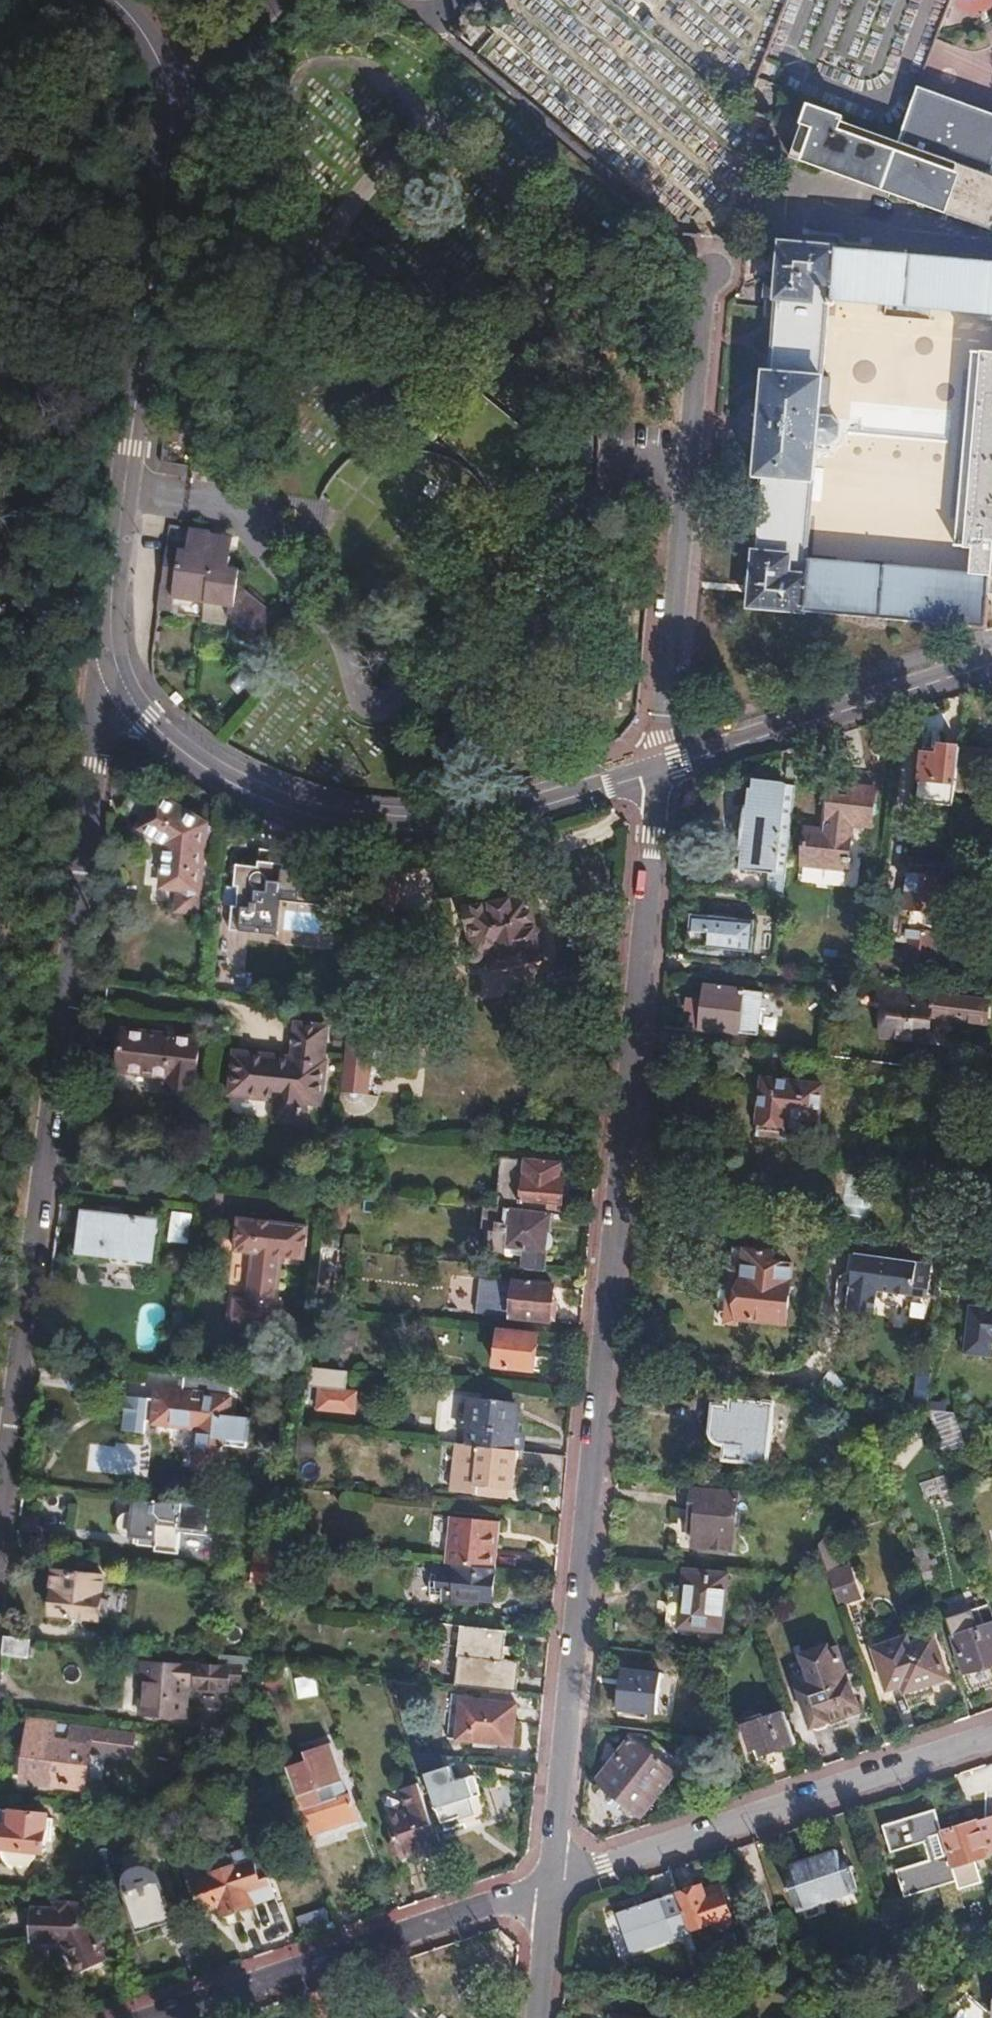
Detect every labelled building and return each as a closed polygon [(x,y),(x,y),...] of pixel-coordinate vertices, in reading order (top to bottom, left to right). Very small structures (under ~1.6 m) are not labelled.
[(910,113),(904,128),(900,140),(844,118),(844,116),(809,103),(789,157),(851,180),(991,232),(991,175),(991,173),(991,115),(920,88),(910,113)] [(788,236),(787,243),(833,248),(835,240),(788,236)] [(991,537),(991,353),(974,351),(952,546),(971,548),(969,574),(808,558),(806,555),(815,443),(828,444),(838,435),(838,425),(830,416),(818,414),(820,394),(826,394),(827,378),(821,378),(829,302),(830,300),(991,315),(991,263),(833,248),(787,243),(783,243),(780,272),(768,271),(763,315),(775,316),(771,372),(767,372),(756,474),(761,475),(755,542),(743,542),(739,574),(752,575),(749,605),(985,628),(987,597),(991,537)] [(947,448),(948,435),(888,430),(887,442),(947,448)] [(236,620),(269,645),(283,620),(241,586),(241,572),(230,572),(233,538),(189,532),(186,552),(166,550),(161,585),(175,587),(173,600),(236,609),(236,620)] [(955,793),(960,750),(939,748),(939,752),(922,751),(919,794),(954,800),(955,793)] [(991,754),(960,750),(955,793),(987,797),(991,754)] [(774,876),(784,786),(754,782),(753,791),(748,791),(747,810),(744,810),(740,852),(742,853),(740,872),(774,876)] [(869,832),(872,794),(829,790),(824,834),(803,833),(799,869),(845,874),(850,830),(869,832)] [(167,889),(185,893),(206,896),(212,847),(207,840),(214,824),(165,801),(162,806),(134,793),(124,815),(152,829),(149,837),(173,848),(167,889)] [(342,909),(346,874),(238,861),(229,931),(278,938),(281,903),(342,909)] [(393,883),(393,873),(363,870),(362,886),(365,886),(365,894),(371,895),(369,918),(395,922),(400,883),(393,883)] [(941,910),(945,876),(909,873),(904,907),(910,907),(904,955),(935,960),(939,930),(926,929),(928,908),(941,910)] [(206,896),(185,893),(182,913),(203,916),(206,896)] [(535,931),(529,899),(467,910),(471,934),(469,934),(472,950),(467,956),(468,960),(470,964),(474,967),(478,966),(481,964),(484,959),(488,958),(491,971),(540,962),(538,948),(541,944),(539,933),(535,931)] [(751,953),(753,922),(688,915),(685,947),(751,953)] [(755,1037),(758,994),(702,988),(700,1004),(690,1003),(688,1029),(755,1037)] [(925,1037),(929,994),(886,990),(881,1032),(925,1037)] [(322,1065),(326,1031),(294,1026),(290,1061),(233,1053),(228,1099),(275,1105),(272,1128),(302,1132),(305,1108),(319,1110),(325,1065),(322,1065)] [(193,1095),(199,1044),(121,1033),(116,1074),(166,1081),(166,1091),(193,1095)] [(365,1106),(372,1044),(345,1042),(344,1060),(343,1060),(339,1112),(342,1120),(349,1125),(354,1126),(360,1125),(366,1121),(372,1115),(378,1106),(365,1106)] [(963,1071),(966,1044),(953,1043),(951,1070),(963,1071)] [(817,1121),(819,1087),(760,1081),(754,1137),(784,1140),(785,1127),(795,1128),(796,1119),(817,1121)] [(510,1212),(514,1212),(515,1207),(521,1208),(521,1211),(559,1213),(563,1167),(492,1160),(488,1209),(510,1212)] [(844,1215),(867,1216),(870,1177),(846,1176),(844,1215)] [(344,1233),(347,1204),(333,1204),(330,1232),(344,1233)] [(488,1209),(476,1208),(476,1219),(481,1228),(484,1233),(482,1255),(506,1258),(506,1251),(523,1253),(520,1271),(542,1273),(544,1253),(548,1251),(549,1249),(550,1244),(550,1241),(547,1237),(548,1219),(510,1215),(510,1212),(488,1209)] [(149,1271),(156,1226),(84,1217),(77,1262),(149,1271)] [(303,1262),(308,1230),(239,1221),(235,1253),(252,1255),(246,1301),(233,1300),(231,1322),(274,1328),(283,1259),(303,1262)] [(783,1326),(789,1265),(760,1263),(761,1253),(740,1251),(739,1271),(728,1271),(723,1324),(736,1326),(736,1321),(783,1326)] [(911,1295),(915,1261),(852,1254),(846,1309),(873,1311),(875,1290),(911,1295)] [(550,1304),(552,1289),(481,1283),(478,1318),(557,1325),(560,1305),(550,1304)] [(968,1305),(963,1354),(991,1357),(991,1308),(968,1305)] [(534,1359),(536,1339),(497,1335),(494,1369),(538,1374),(540,1360),(534,1359)] [(313,1410),(359,1412),(360,1387),(348,1386),(349,1368),(315,1366),(313,1410)] [(917,1373),(913,1408),(926,1409),(927,1402),(930,1373),(917,1373)] [(230,1386),(183,1380),(182,1398),(154,1396),(153,1406),(125,1403),(121,1439),(141,1441),(143,1428),(196,1435),(191,1474),(218,1477),(221,1450),(242,1452),(245,1423),(225,1421),(230,1386)] [(767,1454),(772,1403),(726,1398),(726,1407),(709,1406),(705,1458),(741,1461),(751,1451),(767,1454)] [(470,1431),(469,1449),(516,1454),(520,1454),(521,1436),(516,1435),(516,1425),(510,1416),(511,1405),(473,1401),(473,1409),(458,1408),(457,1430),(470,1431)] [(927,1402),(926,1409),(935,1410),(935,1403),(927,1402)] [(469,1449),(456,1448),(451,1496),(476,1498),(477,1491),(512,1493),(516,1454),(469,1449)] [(477,1491),(476,1498),(512,1500),(512,1493),(477,1491)] [(729,1552),(734,1497),(691,1493),(687,1534),(693,1534),(692,1549),(729,1552)] [(173,1525),(175,1511),(134,1506),(133,1517),(123,1518),(119,1523),(118,1527),(118,1530),(120,1535),(122,1538),(128,1540),(136,1541),(153,1544),(154,1537),(163,1536),(167,1533),(169,1525),(173,1525)] [(205,1512),(175,1508),(175,1511),(173,1525),(169,1525),(167,1533),(163,1536),(154,1537),(153,1544),(136,1541),(135,1549),(153,1551),(153,1555),(177,1557),(179,1536),(179,1531),(202,1534),(205,1512)] [(445,1566),(492,1571),(496,1539),(490,1539),(491,1523),(450,1520),(445,1566)] [(839,1559),(823,1564),(827,1577),(842,1571),(839,1559)] [(445,1566),(431,1565),(428,1598),(452,1600),(452,1604),(475,1607),(476,1600),(489,1602),(492,1571),(445,1566)] [(827,1577),(838,1607),(858,1600),(848,1569),(842,1571),(827,1577)] [(265,1570),(263,1590),(281,1592),(284,1572),(265,1570)] [(719,1634),(724,1578),(683,1574),(681,1591),(683,1591),(680,1628),(690,1628),(690,1631),(719,1634)] [(97,1625),(103,1581),(53,1575),(50,1596),(45,1599),(43,1613),(47,1614),(47,1619),(97,1625)] [(987,1606),(944,1621),(963,1675),(991,1666),(991,1621),(987,1606)] [(458,1653),(455,1690),(517,1696),(520,1666),(508,1665),(509,1634),(441,1627),(438,1651),(458,1653)] [(946,1680),(932,1639),(909,1647),(907,1638),(872,1650),(885,1693),(902,1687),(904,1695),(946,1680)] [(35,1644),(5,1639),(2,1658),(32,1662),(35,1644)] [(858,1713),(837,1647),(828,1650),(826,1645),(799,1655),(808,1685),(796,1690),(809,1731),(858,1713)] [(246,1661),(215,1659),(213,1674),(245,1677),(246,1661)] [(175,1722),(182,1674),(139,1669),(133,1717),(175,1722)] [(320,1702),(314,1682),(298,1688),(305,1707),(320,1702)] [(513,1745),(517,1708),(461,1702),(458,1740),(513,1745)] [(759,1758),(794,1747),(784,1716),(741,1730),(750,1753),(756,1751),(759,1758)] [(111,1755),(112,1737),(31,1727),(24,1781),(61,1786),(67,1750),(111,1755)] [(639,1819),(674,1774),(627,1740),(594,1784),(639,1819)] [(305,1764),(284,1769),(299,1814),(302,1813),(307,1828),(353,1813),(348,1798),(347,1798),(329,1746),(302,1755),(305,1764)] [(417,1757),(408,1756),(417,1787),(421,1798),(430,1794),(444,1835),(459,1829),(457,1821),(473,1815),(469,1802),(478,1798),(471,1779),(453,1785),(447,1769),(425,1777),(417,1757)] [(427,1829),(431,1828),(421,1798),(417,1787),(397,1794),(404,1815),(385,1823),(391,1844),(384,1849),(386,1856),(391,1858),(395,1858),(397,1863),(405,1860),(411,1879),(441,1869),(427,1829)] [(46,1819),(4,1814),(0,1842),(0,1862),(2,1866),(8,1872),(13,1866),(20,1869),(28,1868),(31,1864),(34,1857),(42,1857),(46,1819)] [(977,1825),(981,1836),(988,1834),(991,1844),(984,1847),(987,1857),(991,1856),(991,1820),(977,1825)] [(981,1836),(977,1825),(976,1823),(940,1835),(955,1882),(991,1871),(987,1857),(984,1847),(991,1844),(988,1834),(981,1836)] [(853,1892),(836,1844),(809,1853),(811,1861),(781,1872),(794,1913),(853,1892)] [(246,1852),(233,1856),(237,1868),(250,1910),(271,1902),(265,1883),(258,1885),(246,1852)] [(237,1868),(233,1856),(211,1863),(216,1875),(237,1868)] [(237,1868),(216,1875),(190,1884),(201,1916),(216,1911),(219,1920),(250,1910),(237,1868)] [(156,1881),(148,1874),(135,1874),(129,1877),(123,1884),(122,1890),(135,1936),(171,1925),(156,1881)] [(675,1898),(687,1934),(730,1919),(718,1883),(675,1898)] [(630,1957),(689,1938),(687,1934),(675,1898),(675,1897),(617,1916),(630,1957)] [(77,1910),(78,1900),(64,1899),(64,1909),(28,1907),(26,1940),(60,1941),(76,1978),(104,1965),(81,1910),(77,1910)] [(696,1994),(708,1996),(704,1982),(693,1985),(696,1994)] [(334,1989),(309,1998),(316,2017),(336,2017),(342,2016),(334,1989)]
